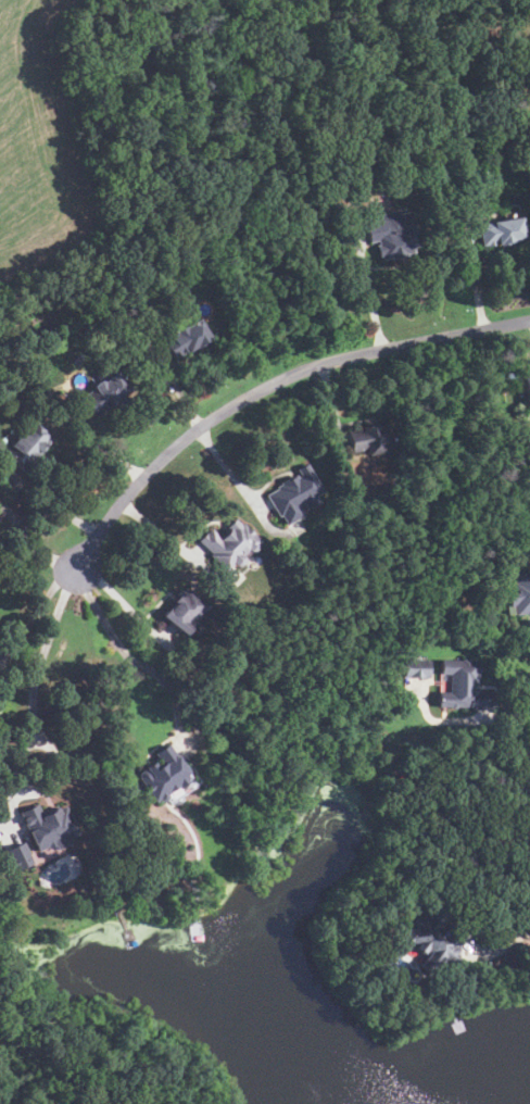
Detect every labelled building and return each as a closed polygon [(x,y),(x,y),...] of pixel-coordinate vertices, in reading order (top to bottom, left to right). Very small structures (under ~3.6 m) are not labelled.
[(359,196),(348,200),(342,184),(355,180),(359,196)] [(382,260),(381,255),(378,256),(375,244),(379,243),(378,240),(369,242),(364,218),(395,210),(396,214),(412,210),(420,243),(412,246),(414,251),(382,260)] [(487,244),(487,243),(482,244),(479,224),(493,222),(493,221),(522,216),(526,237),(514,239),(514,240),(487,244)] [(175,360),(163,341),(175,334),(174,330),(184,324),(186,327),(199,318),(210,337),(197,344),(198,347),(175,360)] [(529,410),(529,370),(520,371),(523,410),(529,410)] [(96,417),(80,398),(93,387),(94,388),(93,384),(98,381),(103,381),(115,372),(130,390),(124,396),(128,401),(121,406),(116,401),(96,417)] [(27,474),(2,453),(30,418),(43,429),(42,431),(51,439),(36,457),(38,460),(27,474)] [(350,451),(349,430),(363,429),(362,425),(389,423),(391,444),(382,446),(383,451),(365,452),(365,450),(350,451)] [(287,523),(281,514),(279,515),(267,493),(278,487),(277,486),(281,482),(281,481),(295,472),(298,476),(301,475),(296,468),(306,462),(323,489),(315,494),(318,501),(306,507),(302,501),(296,504),(302,514),(287,523)] [(225,572),(209,555),(211,554),(199,542),(212,528),(220,537),(228,529),(227,527),(235,518),(241,525),(242,525),(261,542),(257,545),(257,548),(253,552),(250,552),(247,549),(240,555),(243,557),(243,563),(240,566),(235,566),(232,564),(225,572)] [(514,573),(529,570),(529,612),(516,614),(515,605),(509,606),(507,589),(512,589),(510,582),(515,581),(514,573)] [(184,635),(161,615),(167,607),(169,610),(175,603),(173,601),(181,590),(184,591),(187,587),(210,606),(198,620),(199,620),(194,626),(193,624),(184,635)] [(492,710),(439,707),(439,691),(450,692),(450,675),(441,674),(441,660),(462,661),(462,660),(470,660),(470,662),(480,663),(480,676),(479,676),(478,685),(475,685),(475,689),(478,689),(478,691),(493,692),(492,710)] [(430,677),(404,676),(404,661),(430,662),(430,677)] [(153,802),(137,778),(138,774),(142,769),(141,768),(149,763),(150,765),(157,761),(152,753),(167,743),(180,765),(185,765),(187,769),(186,774),(189,778),(187,779),(189,781),(177,789),(176,787),(166,793),(166,798),(162,802),(157,800),(153,802)] [(36,851),(18,813),(36,804),(40,812),(56,805),(58,808),(64,805),(77,833),(67,839),(70,842),(56,850),(54,845),(47,849),(46,846),(36,851)] [(7,874),(1,862),(9,858),(4,850),(23,842),(33,863),(14,871),(14,870),(7,874)] [(430,975),(419,966),(430,953),(428,951),(424,955),(412,946),(409,949),(401,941),(408,932),(407,930),(415,920),(416,921),(422,915),(428,919),(431,914),(441,921),(437,927),(444,933),(453,923),(468,936),(458,949),(460,963),(446,965),(443,968),(438,968),(437,966),(430,975)]
